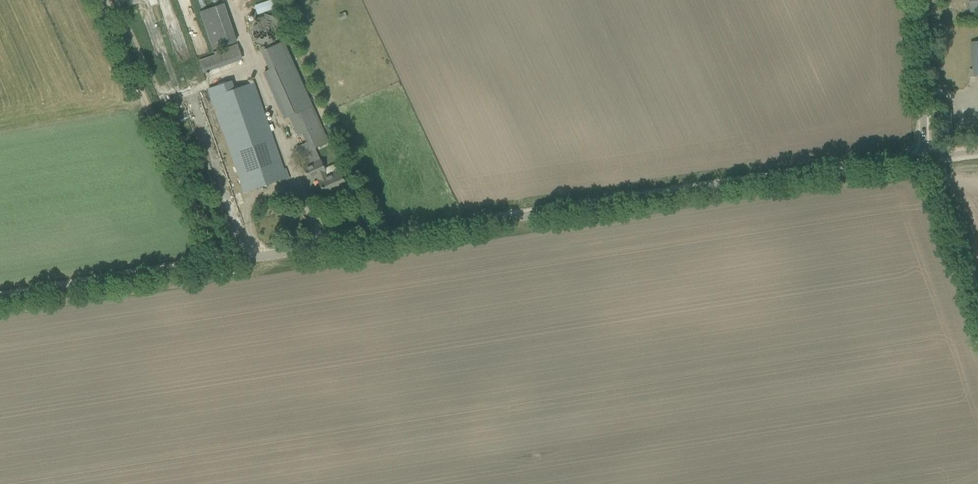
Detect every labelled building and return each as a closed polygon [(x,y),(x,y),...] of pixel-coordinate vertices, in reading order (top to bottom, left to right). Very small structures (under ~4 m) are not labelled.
[(267,0),(253,5),(256,14),(270,9),(267,0)] [(970,13),(977,12),(977,0),(970,0),(970,13)] [(235,41),(223,3),(199,10),(210,49),(235,41)] [(281,28),(275,18),(264,14),(253,20),(250,32),(256,42),(267,45),(278,40),(281,28)] [(272,46),(263,50),(271,68),(263,72),(275,98),(277,104),(284,119),(288,117),(297,136),(302,134),(305,143),(295,148),(298,155),(301,154),(309,151),(314,163),(312,164),(306,167),(303,168),(308,179),(316,176),(318,180),(317,180),(324,197),(346,187),(342,178),(338,169),(337,170),(326,175),(324,169),(315,148),(328,142),(324,133),(314,109),(284,41),(272,46)] [(201,72),(242,60),(237,46),(197,58),(201,72)] [(231,81),(209,89),(235,165),(240,181),(244,192),(286,178),(254,85),(253,83),(234,90),(231,81)]
